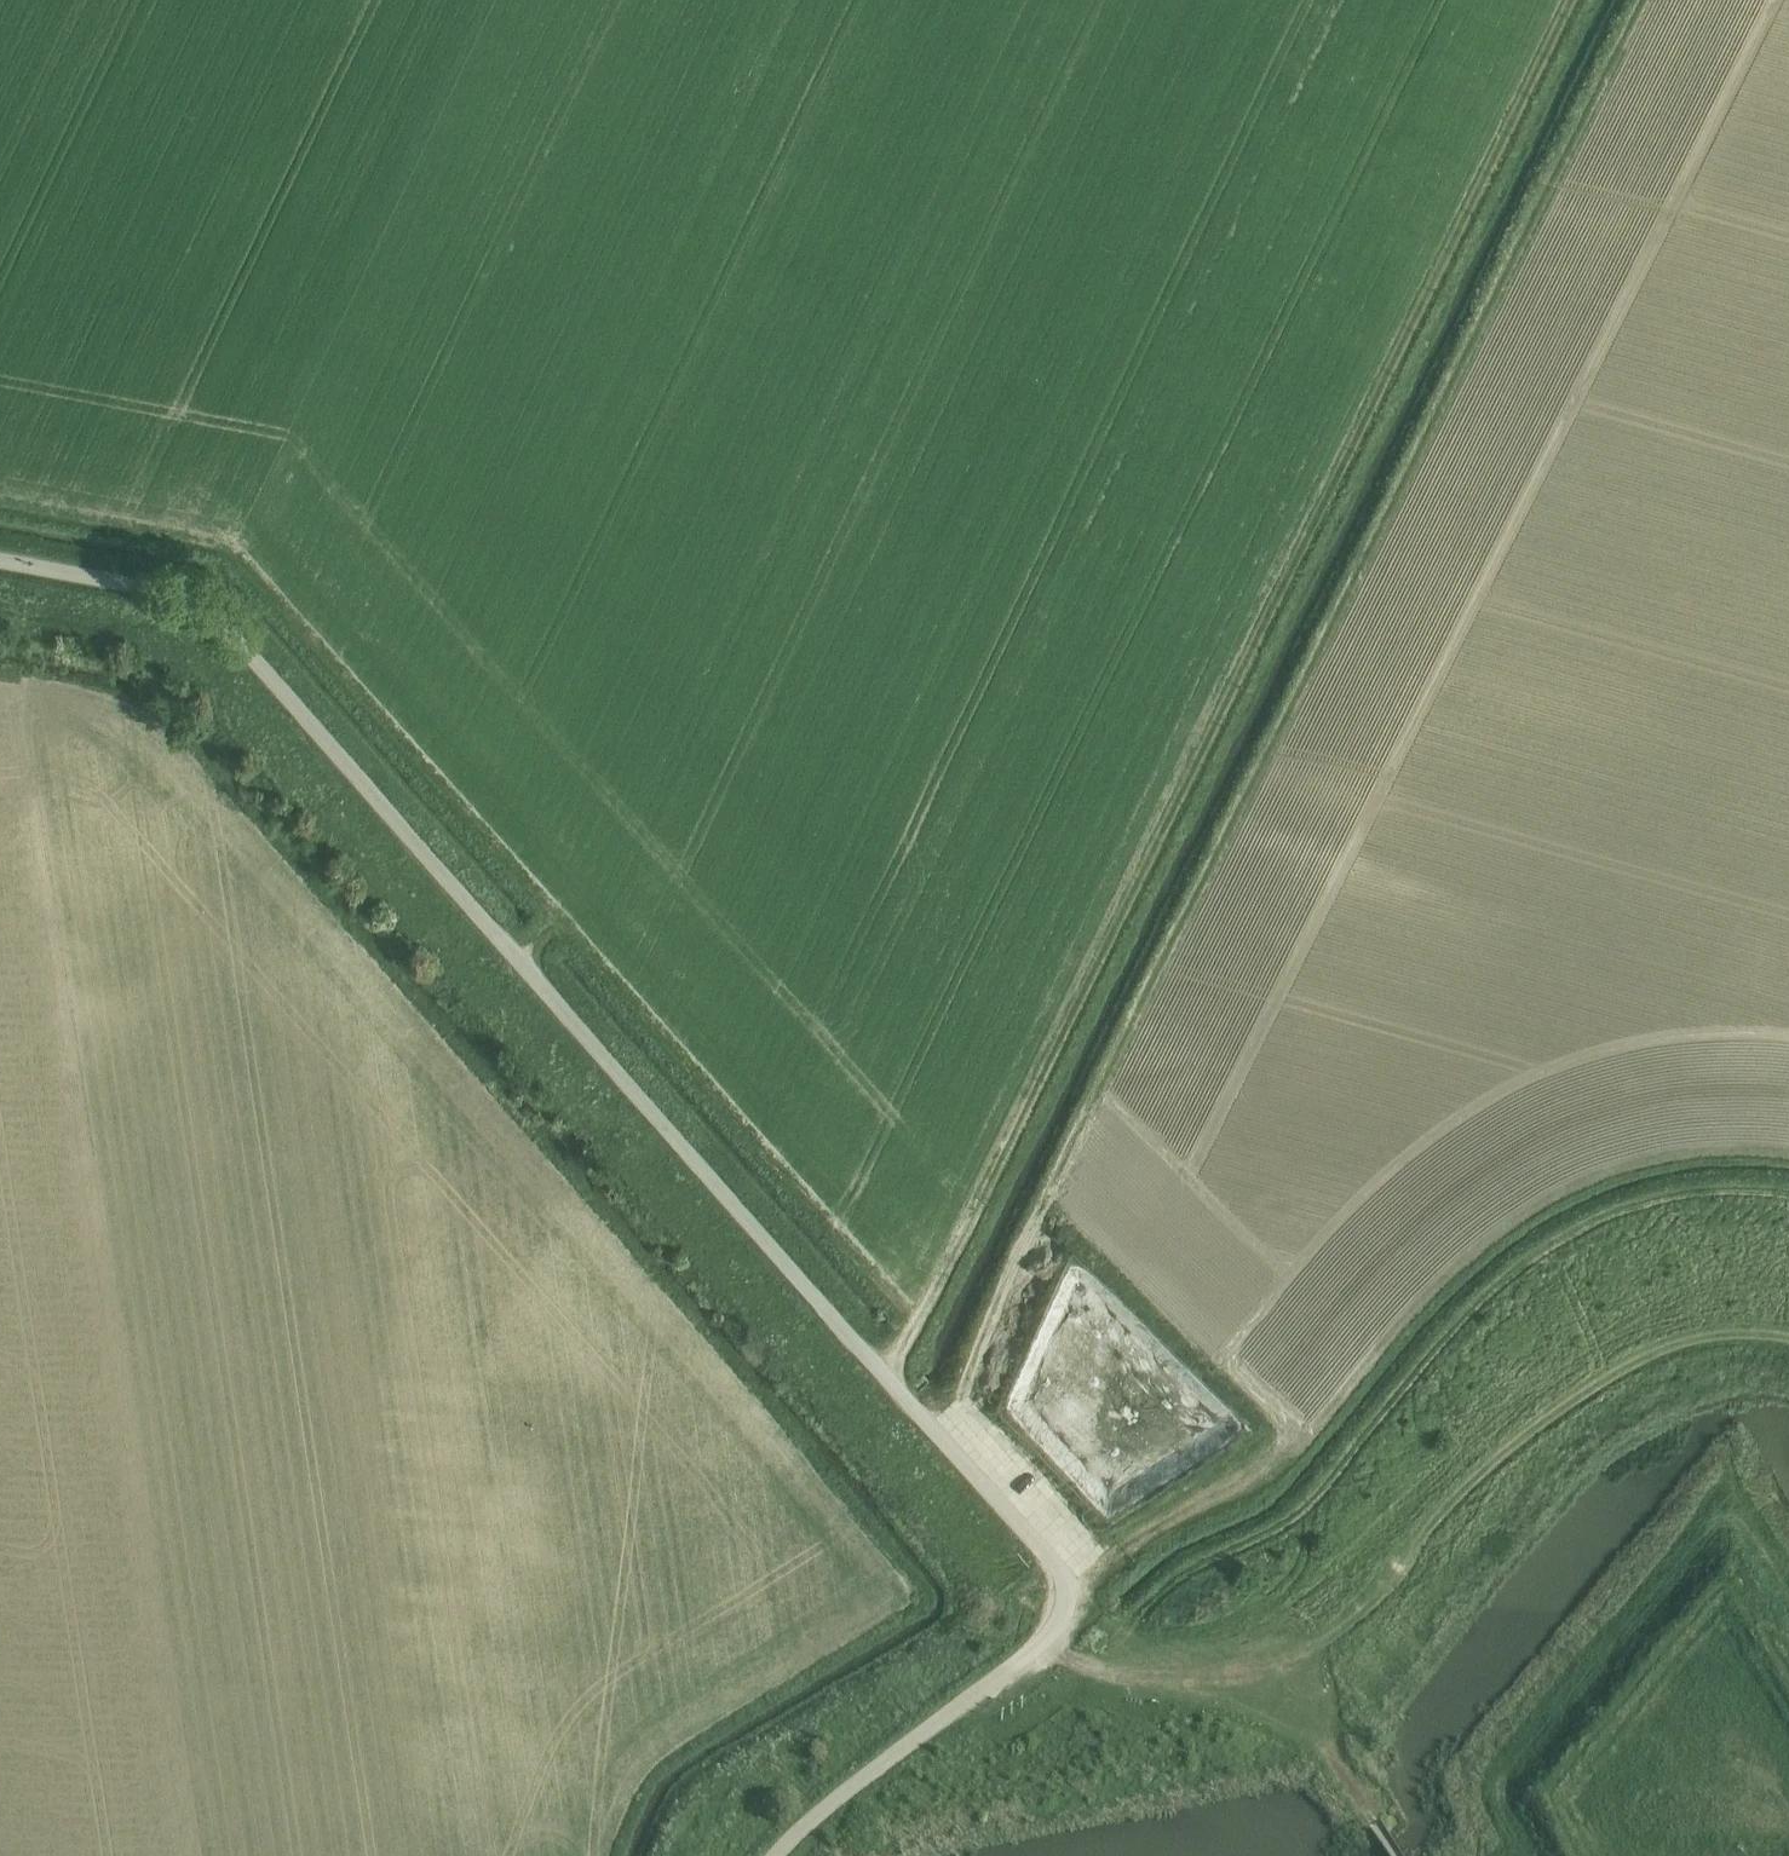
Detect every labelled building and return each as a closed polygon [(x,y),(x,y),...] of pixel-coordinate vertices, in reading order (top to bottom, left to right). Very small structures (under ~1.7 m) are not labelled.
[(1341,1377),(1330,1393),(1343,1401),(1353,1384),(1341,1377)] [(1137,1389),(1142,1406),(1155,1402),(1150,1385),(1137,1389)] [(1077,1424),(1083,1442),(1109,1433),(1102,1415),(1077,1424)] [(1002,1430),(1013,1446),(1024,1438),(1013,1422),(1002,1430)] [(1184,1423),(1161,1428),(1166,1448),(1189,1443),(1184,1423)]
